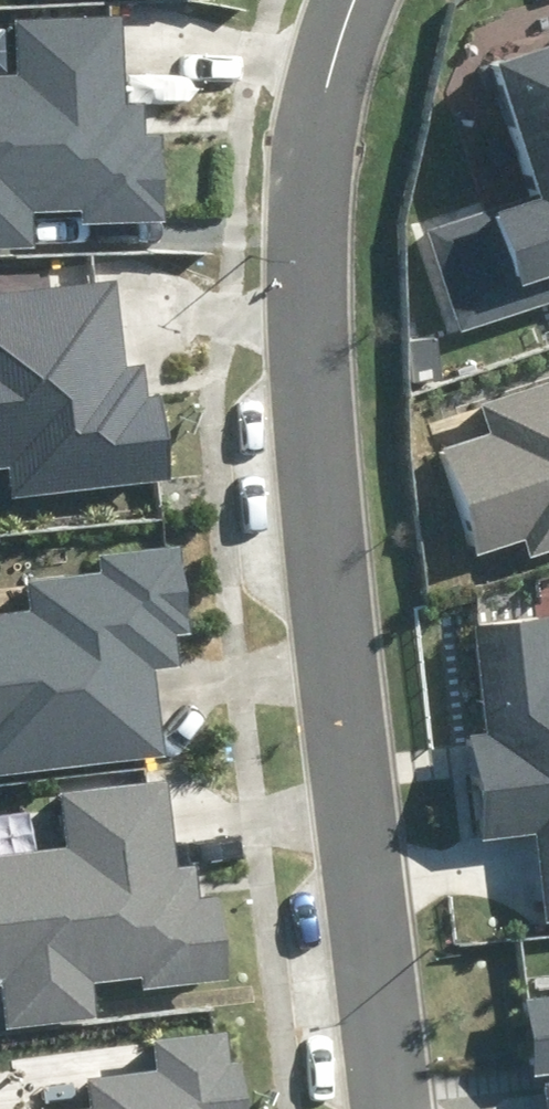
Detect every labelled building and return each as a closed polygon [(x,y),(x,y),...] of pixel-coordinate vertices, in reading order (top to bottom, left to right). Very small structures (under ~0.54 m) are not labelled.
[(82,226),(168,222),(165,134),(145,135),(144,105),(125,106),(122,16),(15,19),(17,75),(0,75),(0,250),(36,249),(34,212),(82,210),(82,226)] [(492,66),(537,197),(427,234),(460,331),(548,301),(548,47),(492,66)] [(169,480),(159,394),(143,396),(139,363),(127,365),(117,282),(0,296),(0,468),(5,467),(9,498),(169,480)] [(477,402),(488,435),(440,451),(473,554),(523,538),(530,557),(548,551),(548,379),(477,402)] [(168,758),(157,669),(176,667),(172,637),(190,634),(179,544),(97,554),(100,575),(26,584),(29,611),(0,615),(0,779),(168,758)] [(548,923),(548,623),(475,631),(487,735),(470,737),(483,842),(537,836),(548,923)] [(228,978),(218,899),(199,902),(195,867),(177,869),(166,783),(62,796),(68,850),(0,858),(0,995),(5,1031),(100,1019),(95,979),(139,973),(141,989),(228,978)] [(528,1001),(537,1075),(548,1073),(548,999),(528,1001)] [(242,1062),(231,1063),(227,1033),(157,1042),(161,1070),(87,1080),(90,1106),(69,1108),(248,1108),(242,1062)]
